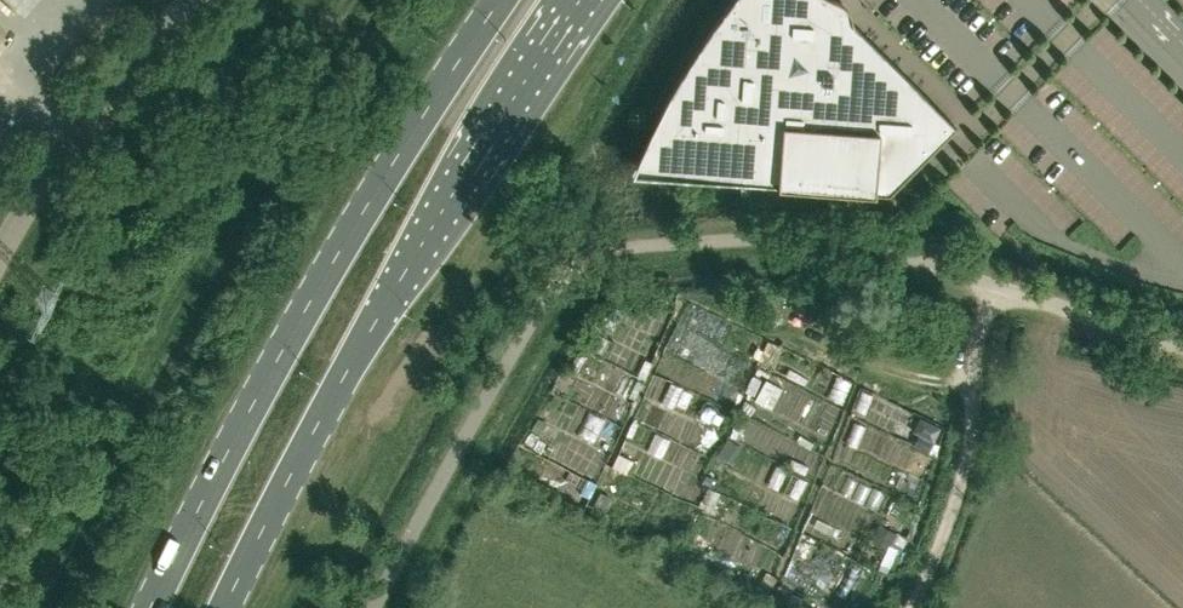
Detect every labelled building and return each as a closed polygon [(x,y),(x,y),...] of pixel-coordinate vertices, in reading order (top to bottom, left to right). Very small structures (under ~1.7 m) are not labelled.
[(716,179),(778,184),(778,186),(875,193),(875,191),(889,192),(956,125),(859,29),(856,26),(853,22),(852,18),(851,14),(849,10),(847,7),(844,4),(840,1),(838,0),(733,0),(716,22),(698,48),(682,75),(666,102),(659,116),(652,130),(641,152),(632,173),(716,179)]
